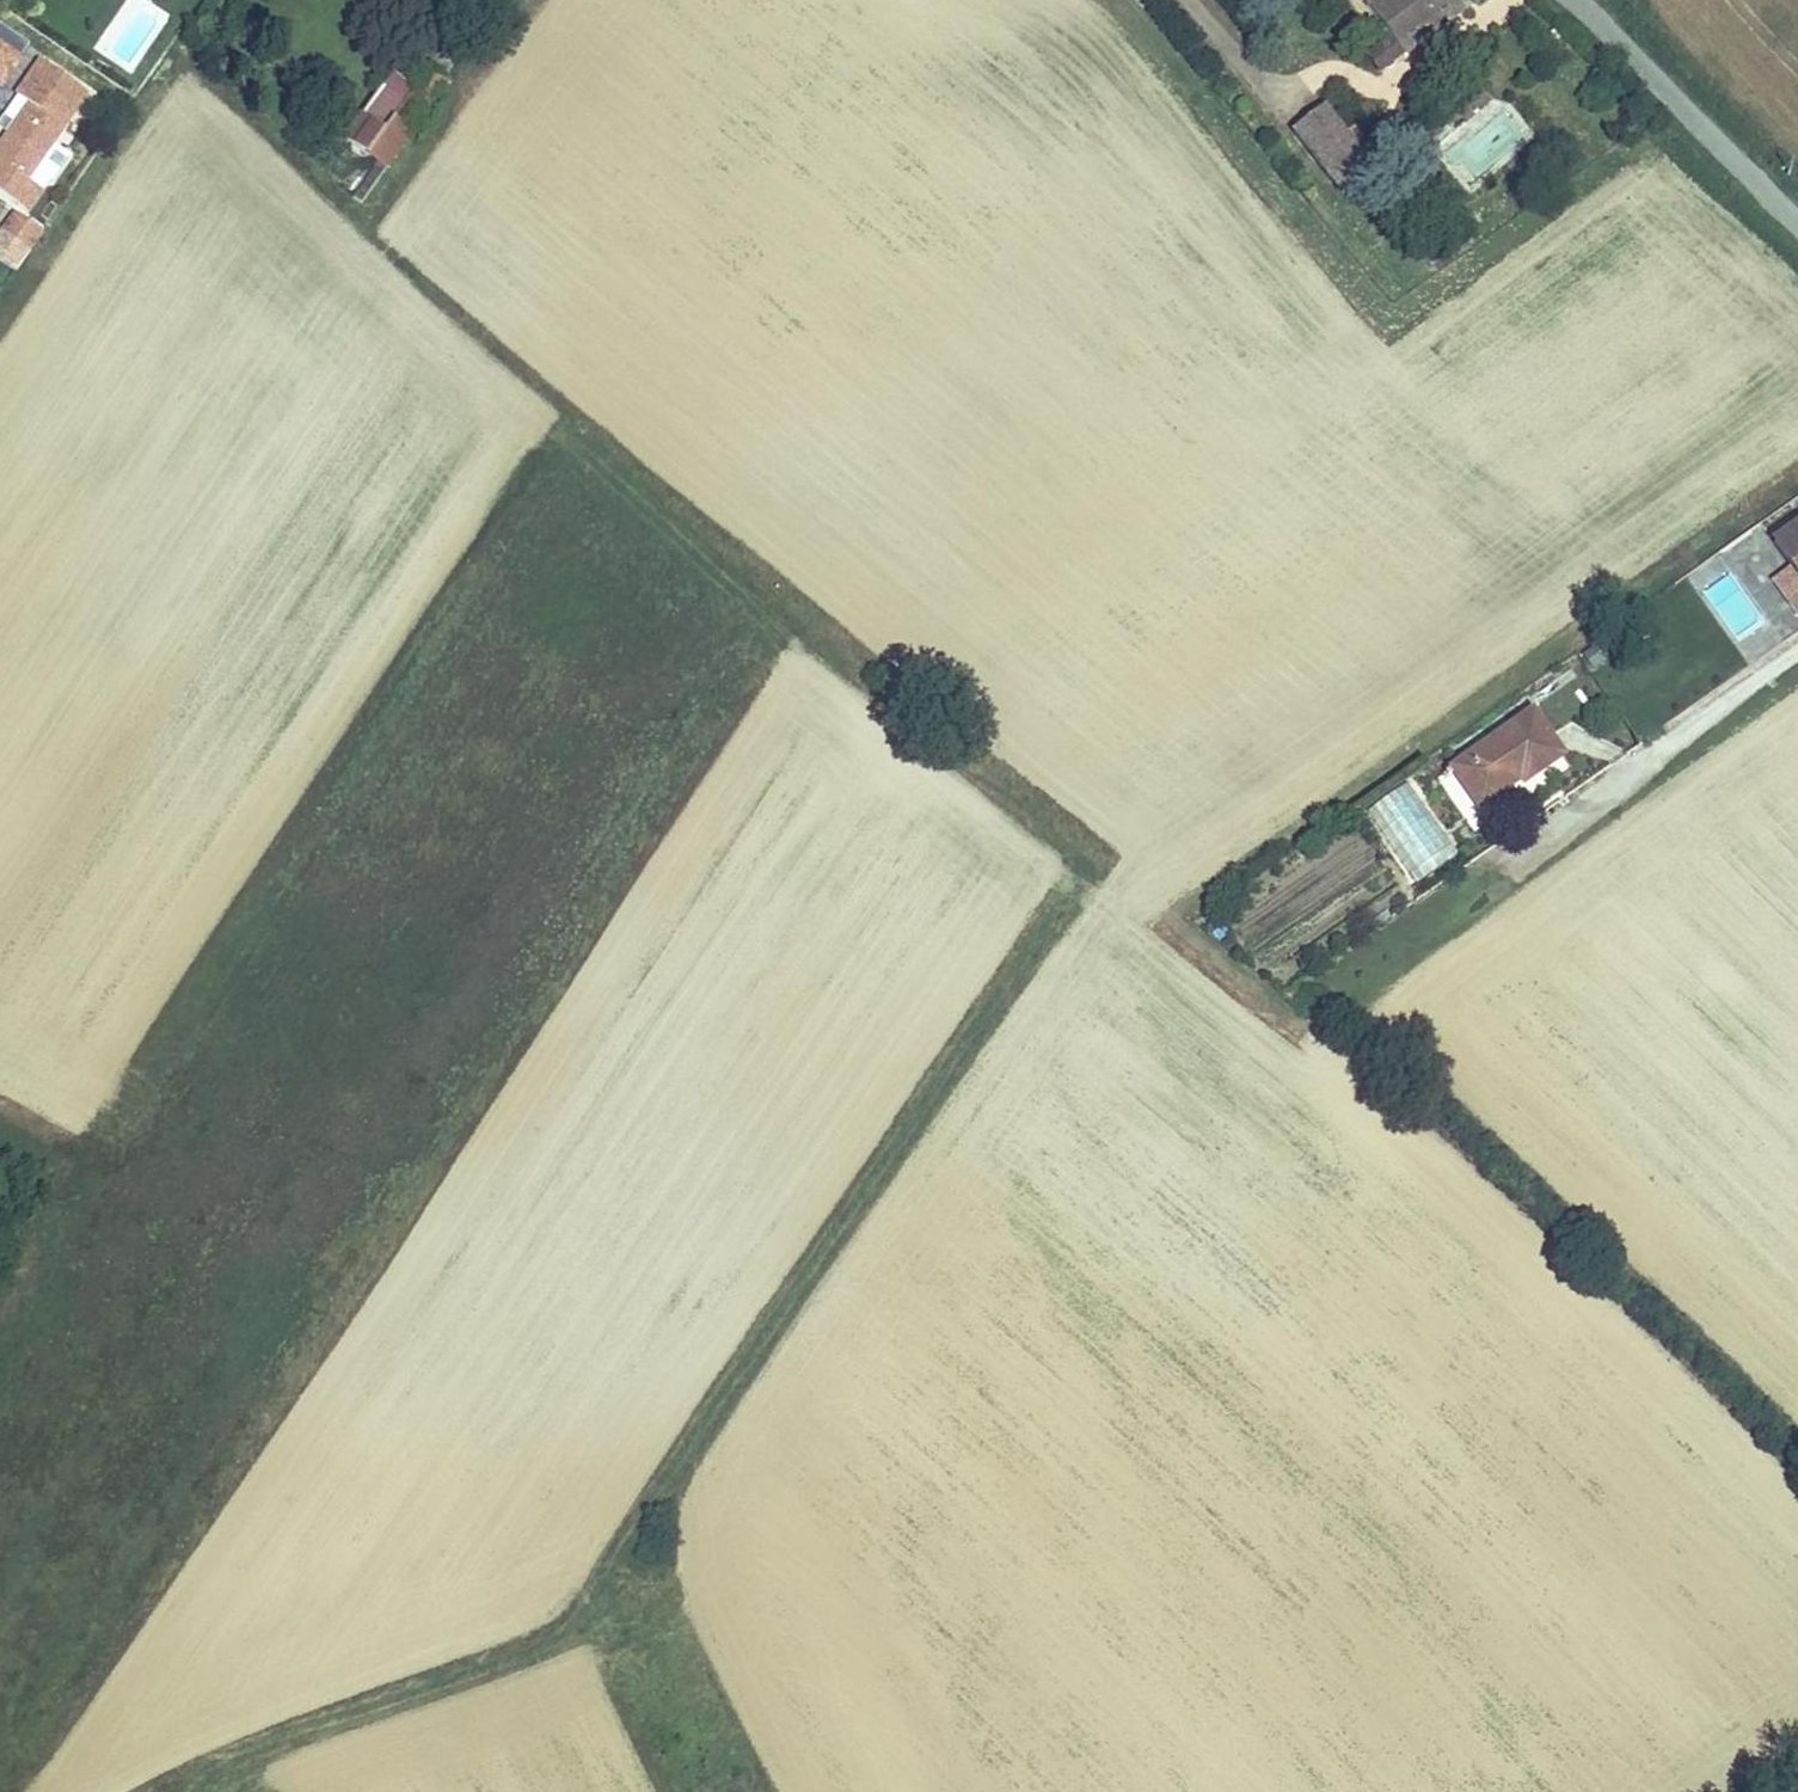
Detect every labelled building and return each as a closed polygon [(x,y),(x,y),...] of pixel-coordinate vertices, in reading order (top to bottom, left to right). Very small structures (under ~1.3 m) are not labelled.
[(164,16),(176,0),(144,0),(164,16)] [(1392,41),(1406,59),(1463,13),(1453,0),(1359,0),(1392,41)] [(1387,74),(1406,59),(1392,41),(1373,56),(1387,74)] [(0,146),(0,228),(10,235),(26,211),(16,204),(76,116),(28,84),(0,125),(0,126),(10,132),(0,146)] [(383,103),(369,121),(386,133),(399,115),(383,103)] [(1367,156),(1324,105),(1292,131),(1335,183),(1367,156)] [(386,133),(369,121),(335,167),(368,191),(416,127),(399,115),(386,133)] [(1367,156),(1335,183),(1346,196),(1378,170),(1367,156)] [(1775,565),(1797,604),(1797,552),(1775,565)] [(1530,713),(1454,768),(1482,808),(1509,789),(1505,783),(1517,775),(1523,784),(1561,756),(1530,713)]
